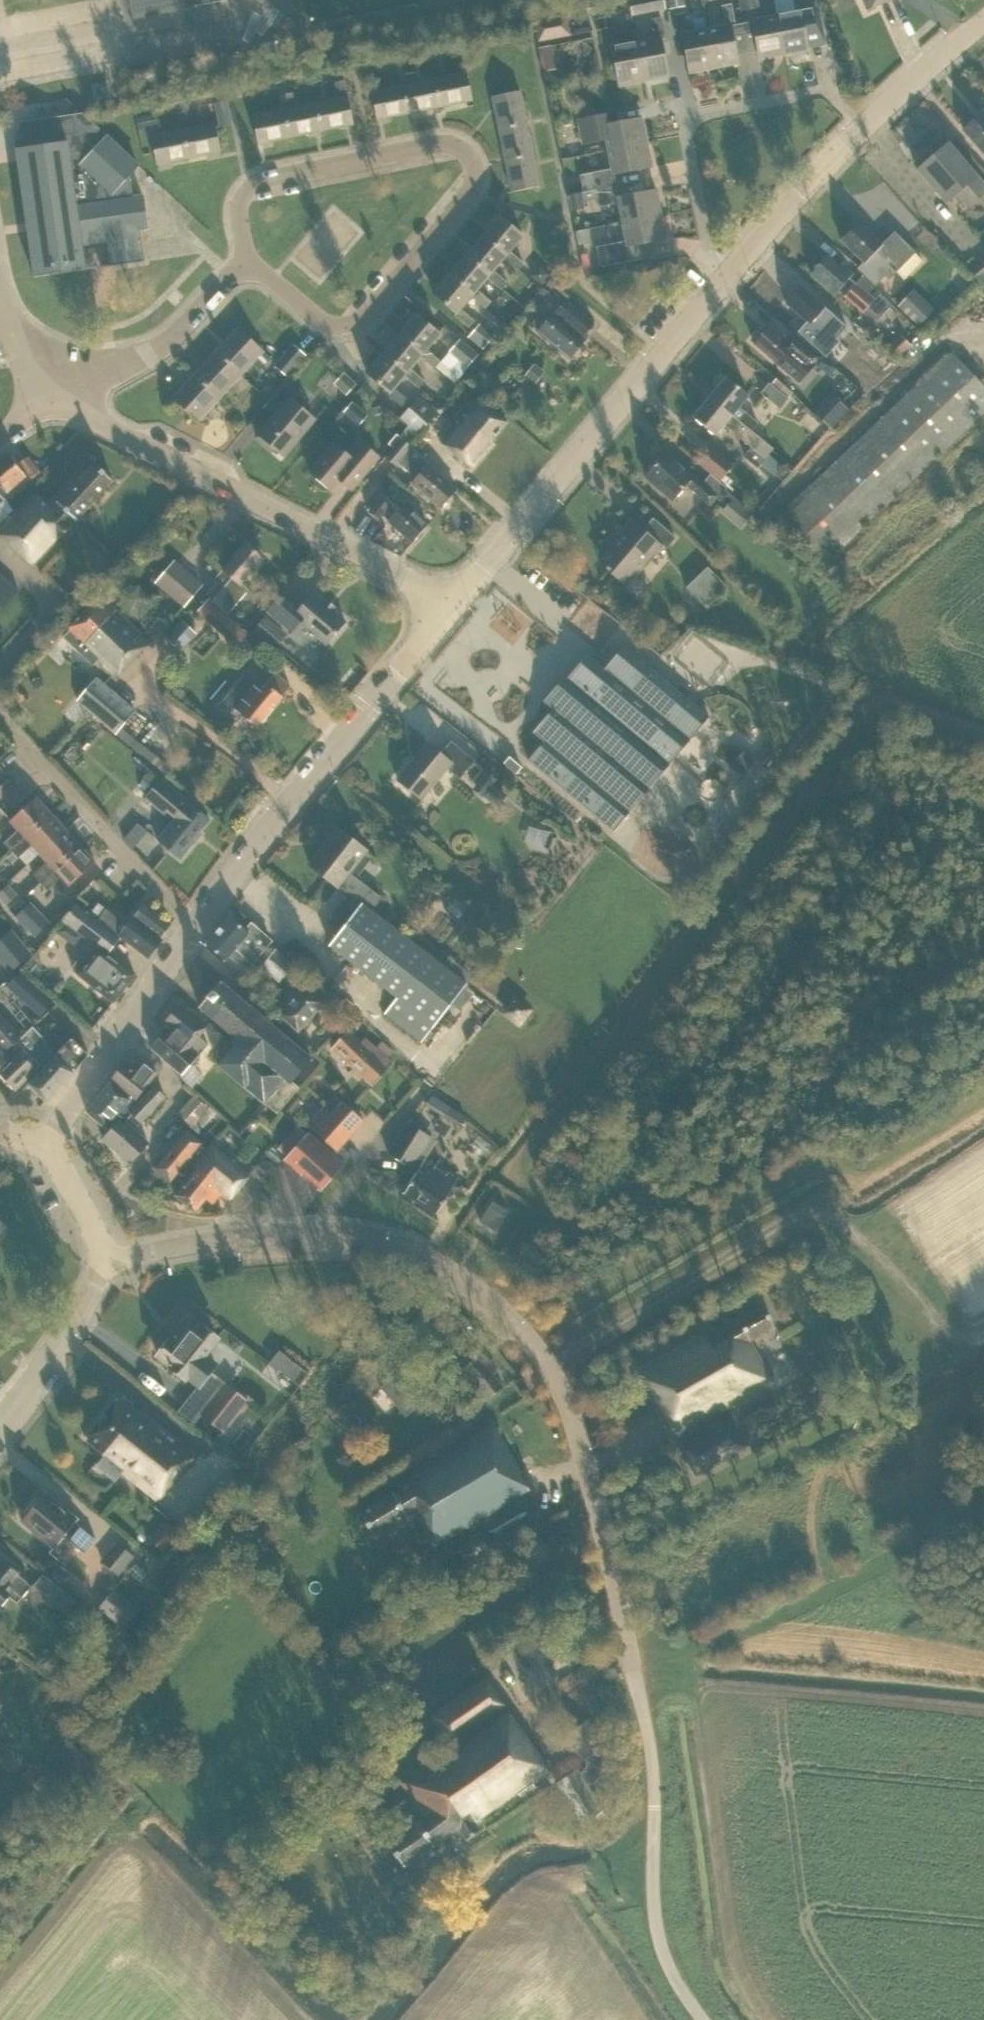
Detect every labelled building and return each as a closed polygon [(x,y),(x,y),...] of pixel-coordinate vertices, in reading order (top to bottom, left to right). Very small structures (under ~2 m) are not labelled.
[(133,19),(225,1),(225,0),(130,0),(133,19)] [(651,12),(666,9),(665,0),(648,0),(651,12)] [(714,69),(707,29),(688,33),(684,13),(687,13),(685,0),(668,0),(671,16),(674,15),(678,36),(682,35),(690,74),(714,69)] [(744,2),(754,0),(756,9),(759,8),(758,0),(738,0),(741,12),(746,11),(744,2)] [(759,60),(784,56),(776,16),(758,20),(756,9),(754,0),(744,2),(746,11),(748,23),(752,22),(759,60)] [(795,13),(776,16),(784,56),(808,51),(807,48),(825,45),(819,8),(814,9),(811,0),(793,0),(795,13)] [(867,11),(891,0),(862,0),(867,11)] [(725,26),(707,29),(714,69),(738,64),(731,26),(735,25),(731,4),(722,6),(725,26)] [(535,22),(539,42),(569,35),(565,16),(535,22)] [(655,39),(636,43),(644,82),(668,78),(661,39),(665,39),(661,18),(652,20),(655,39)] [(644,82),(636,43),(617,46),(614,27),(604,29),(608,49),(612,49),(619,87),(644,82)] [(279,48),(279,45),(277,36),(253,40),(255,52),(279,48)] [(541,58),(553,56),(551,46),(539,49),(541,58)] [(467,73),(435,79),(441,107),(472,101),(467,73)] [(435,79),(403,86),(409,114),(441,107),(435,79)] [(337,95),(347,93),(345,80),(334,82),(337,95)] [(409,114),(403,86),(371,92),(377,120),(409,114)] [(492,97),(499,129),(527,123),(520,91),(492,97)] [(348,97),(316,104),(322,132),(354,125),(348,97)] [(316,104),(284,110),(290,138),(322,132),(316,104)] [(290,138),(284,110),(252,117),(258,145),(290,138)] [(220,127),(231,125),(229,113),(217,115),(220,127)] [(983,154),(983,115),(982,113),(963,129),(983,153),(983,154)] [(89,143),(100,130),(84,114),(19,123),(23,150),(16,151),(33,277),(85,269),(81,245),(108,242),(111,266),(144,262),(139,230),(147,229),(143,196),(132,198),(130,175),(139,165),(108,136),(96,149),(89,143)] [(606,140),(608,151),(647,143),(642,119),(618,123),(616,114),(577,121),(582,144),(606,140)] [(148,128),(159,126),(156,115),(146,117),(148,128)] [(499,129),(505,160),(533,155),(527,123),(499,129)] [(221,152),(215,124),(183,130),(188,158),(221,152)] [(156,165),(188,158),(183,130),(151,137),(156,165)] [(652,167),(647,143),(608,151),(612,169),(580,176),(584,193),(595,190),(616,186),(614,174),(652,167)] [(968,209),(983,195),(983,185),(948,143),(916,170),(946,204),(956,195),(968,209)] [(533,155),(505,160),(512,192),(540,187),(533,155)] [(618,203),(622,222),(661,215),(656,191),(618,198),(616,186),(595,190),(599,207),(618,203)] [(572,211),(585,209),(581,193),(569,196),(572,211)] [(661,215),(622,222),(626,241),(596,247),(600,267),(631,261),(628,246),(666,239),(661,215)] [(499,216),(482,237),(506,257),(504,259),(518,270),(524,263),(510,252),(523,236),(499,216)] [(851,230),(849,228),(841,236),(843,238),(841,240),(863,262),(857,268),(876,286),(885,277),(889,280),(896,272),(904,280),(923,261),(894,233),(882,245),(858,222),(851,230)] [(504,259),(506,257),(482,237),(466,256),(489,276),(488,278),(501,290),(507,283),(494,271),(504,259)] [(449,275),(473,295),(471,298),(485,309),(491,302),(477,290),(488,278),(489,276),(466,256),(449,275)] [(837,291),(844,297),(863,313),(866,310),(875,318),(888,304),(879,295),(881,293),(863,276),(855,284),(849,279),(851,276),(827,256),(811,274),(835,295),(837,291)] [(548,275),(543,269),(537,270),(532,276),(540,284),(548,275)] [(977,275),(976,276),(983,286),(983,270),(977,275)] [(473,295),(449,275),(433,295),(456,314),(454,316),(469,328),(475,321),(461,310),(471,298),(473,295)] [(847,327),(801,287),(786,305),(808,324),(799,335),(822,355),(847,327)] [(166,298),(176,307),(186,297),(179,290),(173,291),(166,298)] [(932,311),(912,291),(898,306),(919,325),(932,311)] [(582,338),(594,324),(565,300),(545,324),(537,317),(531,325),(569,357),(585,339),(582,338)] [(416,315),(399,335),(423,355),(421,357),(435,369),(441,362),(427,350),(440,335),(416,315)] [(480,325),(468,337),(483,350),(494,337),(480,325)] [(804,361),(805,361),(795,352),(796,350),(790,344),(785,340),(769,326),(763,334),(761,332),(754,340),(756,342),(754,344),(791,376),(799,383),(809,371),(812,368),(804,361)] [(239,328),(217,351),(241,375),(264,351),(239,328)] [(812,368),(821,358),(792,333),(785,340),(790,344),(796,350),(795,352),(805,361),(804,361),(812,368)] [(383,354),(407,374),(405,377),(418,388),(424,381),(411,370),(421,357),(423,355),(399,335),(383,354)] [(897,338),(890,346),(900,356),(908,348),(897,338)] [(480,355),(461,340),(450,353),(469,368),(480,355)] [(275,367),(288,378),(306,356),(293,345),(275,367)] [(219,399),(241,375),(217,351),(194,375),(219,399)] [(822,565),(983,411),(983,387),(952,353),(777,518),(822,565)] [(407,374),(383,354),(367,374),(389,393),(388,395),(402,408),(408,400),(394,389),(405,377),(407,374)] [(536,366),(527,378),(535,384),(544,372),(536,366)] [(347,393),(355,384),(344,374),(337,381),(344,387),(342,389),(347,393)] [(197,422),(219,399),(194,375),(172,399),(197,422)] [(726,377),(709,397),(751,432),(758,423),(739,408),(748,396),(726,377)] [(771,385),(769,383),(761,393),(780,409),(788,399),(787,398),(792,393),(775,379),(771,385)] [(279,452),(283,456),(314,419),(299,406),(306,398),(286,381),(267,404),(278,413),(256,438),(277,455),(279,452)] [(757,468),(773,449),(751,432),(709,397),(693,417),(715,436),(724,425),(752,448),(744,457),(757,468)] [(480,400),(472,408),(466,402),(452,418),(459,424),(442,444),(473,470),(495,444),(492,441),(507,423),(480,400)] [(816,415),(831,428),(839,418),(824,405),(816,415)] [(419,433),(428,422),(409,406),(400,417),(419,433)] [(428,426),(441,438),(455,423),(442,411),(428,426)] [(412,448),(421,437),(419,436),(408,426),(399,437),(401,439),(412,448)] [(386,458),(396,467),(398,464),(412,448),(401,439),(388,455),(386,458)] [(351,491),(379,458),(362,443),(350,457),(334,444),(310,473),(331,490),(339,480),(351,491)] [(720,482),(733,465),(710,447),(697,463),(720,482)] [(411,483),(441,509),(457,490),(427,465),(429,462),(412,448),(398,464),(416,478),(411,483)] [(716,497),(727,507),(721,513),(740,529),(753,515),(735,498),(736,497),(726,489),(711,475),(703,484),(694,476),(693,478),(664,453),(645,475),(674,500),(687,486),(709,505),(716,497)] [(40,473),(28,457),(18,465),(10,454),(0,461),(0,487),(9,498),(30,482),(29,481),(40,473)] [(66,522),(72,516),(76,520),(113,481),(93,463),(80,478),(76,474),(48,505),(33,492),(0,527),(0,536),(34,567),(71,527),(66,522)] [(388,479),(380,488),(391,497),(399,488),(388,479)] [(6,515),(13,508),(0,492),(0,508),(6,515)] [(369,512),(378,520),(381,516),(412,543),(428,525),(415,514),(418,510),(406,500),(399,509),(388,500),(386,503),(381,498),(369,512)] [(664,551),(675,538),(653,519),(642,531),(630,521),(617,537),(620,540),(600,563),(627,586),(660,547),(664,551)] [(241,584),(263,559),(245,544),(215,580),(219,584),(209,597),(228,613),(248,590),(241,584)] [(156,583),(183,606),(202,584),(175,561),(156,583)] [(686,588),(706,608),(727,588),(707,568),(686,588)] [(317,637),(326,645),(346,622),(313,594),(302,607),(284,592),(267,612),(292,633),(289,636),(302,647),(317,637)] [(97,661),(116,678),(149,643),(99,596),(68,629),(70,631),(63,638),(93,665),(97,661)] [(208,601),(198,612),(221,634),(232,622),(208,601)] [(275,649),(288,635),(266,616),(253,630),(275,649)] [(166,637),(181,651),(196,635),(181,621),(166,637)] [(544,742),(528,760),(614,832),(632,810),(621,801),(637,782),(648,791),(664,771),(710,717),(624,645),(604,669),(587,655),(566,679),(564,677),(561,680),(571,688),(554,708),(545,700),(544,701),(553,709),(533,733),(544,742)] [(225,701),(256,728),(291,687),(275,674),(260,691),(244,678),(225,701)] [(137,712),(97,677),(77,701),(116,735),(137,712)] [(451,740),(441,753),(428,742),(397,779),(421,799),(447,768),(460,778),(475,760),(451,740)] [(743,752),(730,767),(743,777),(755,762),(743,752)] [(510,758),(505,764),(517,774),(522,768),(510,758)] [(488,791),(497,780),(486,771),(477,783),(488,791)] [(199,832),(209,820),(160,779),(145,798),(165,815),(167,811),(176,818),(157,840),(181,860),(202,834),(199,832)] [(4,843),(11,851),(51,814),(36,798),(10,821),(18,830),(4,843)] [(32,846),(40,854),(66,830),(51,814),(11,851),(13,853),(7,858),(12,864),(32,846)] [(329,922),(340,931),(329,945),(397,997),(384,1013),(421,1042),(466,984),(371,911),(381,898),(349,873),(366,851),(338,829),(310,865),(338,887),(350,895),(329,922)] [(33,875),(40,883),(80,846),(66,830),(40,854),(47,862),(33,875)] [(553,850),(557,838),(549,835),(545,847),(553,850)] [(68,885),(69,886),(95,862),(80,846),(40,883),(47,891),(54,884),(61,891),(68,885)] [(18,895),(8,885),(0,892),(0,899),(6,906),(18,895)] [(51,923),(31,903),(15,918),(36,938),(51,923)] [(98,947),(89,960),(85,956),(80,958),(73,967),(74,972),(113,1003),(135,975),(107,953),(119,938),(107,929),(97,921),(75,904),(63,920),(98,947)] [(106,908),(97,921),(107,929),(109,927),(148,958),(162,940),(160,938),(170,925),(144,905),(128,925),(106,908)] [(230,917),(206,944),(225,961),(239,945),(256,960),(273,941),(252,922),(245,930),(230,917)] [(32,954),(12,930),(0,940),(0,962),(10,974),(32,954)] [(276,949),(261,968),(279,983),(295,965),(276,949)] [(52,1002),(19,973),(8,986),(41,1015),(52,1002)] [(286,1020),(283,1023),(296,1035),(321,1006),(330,1014),(340,1003),(312,979),(306,985),(280,1015),(286,1020)] [(292,1083),(312,1059),(220,982),(212,991),(207,997),(199,1007),(235,1037),(231,1042),(235,1045),(218,1065),(264,1103),(265,1102),(277,1112),(298,1088),(292,1083)] [(164,1023),(169,1027),(167,1029),(151,1048),(182,1075),(190,1065),(198,1056),(197,1055),(199,1053),(200,1054),(208,1044),(199,1037),(207,1028),(180,1005),(164,1023)] [(11,1059),(5,1052),(20,1039),(0,1015),(0,1068),(11,1059)] [(5,1052),(11,1059),(0,1068),(0,1075),(15,1090),(27,1079),(54,1052),(44,1042),(45,1040),(33,1026),(20,1039),(5,1052)] [(331,1049),(367,1080),(386,1058),(364,1039),(361,1042),(348,1030),(331,1049)] [(29,1085),(46,1102),(89,1055),(71,1039),(56,1054),(54,1052),(27,1079),(30,1083),(29,1085)] [(111,1079),(125,1090),(136,1099),(156,1074),(141,1062),(133,1071),(123,1063),(111,1079)] [(150,1069),(156,1074),(162,1067),(156,1062),(150,1069)] [(87,1112),(106,1128),(117,1114),(121,1118),(136,1099),(125,1090),(122,1094),(110,1084),(87,1112)] [(134,1130),(165,1097),(154,1086),(130,1112),(132,1114),(122,1125),(119,1121),(103,1139),(130,1163),(148,1143),(134,1130)] [(460,1126),(465,1116),(431,1096),(425,1105),(460,1126)] [(179,1115),(192,1126),(207,1109),(195,1097),(179,1115)] [(332,1114),(325,1107),(308,1125),(337,1151),(364,1121),(343,1102),(332,1114)] [(408,1122),(389,1153),(413,1168),(413,1167),(419,1170),(404,1193),(437,1214),(459,1179),(448,1172),(446,1175),(434,1168),(436,1164),(421,1155),(432,1137),(408,1122)] [(155,1168),(170,1182),(203,1144),(187,1130),(155,1168)] [(284,1159),(320,1192),(344,1165),(308,1132),(284,1159)] [(228,1200),(249,1175),(212,1144),(194,1166),(197,1169),(175,1195),(195,1212),(205,1199),(212,1204),(221,1194),(228,1200)] [(479,1221),(494,1231),(507,1211),(492,1202),(479,1221)] [(729,1408),(774,1382),(751,1340),(774,1326),(762,1306),(707,1337),(703,1331),(637,1368),(696,1474),(749,1444),(729,1408)] [(204,1355),(217,1338),(203,1327),(202,1329),(188,1318),(170,1340),(162,1341),(157,1348),(158,1356),(185,1379),(187,1377),(199,1386),(216,1365),(204,1355)] [(280,1350),(270,1362),(299,1386),(309,1373),(280,1350)] [(457,1375),(479,1402),(500,1385),(490,1372),(494,1368),(479,1350),(454,1370),(448,1362),(437,1371),(447,1383),(457,1375)] [(201,1416),(225,1434),(250,1401),(226,1383),(201,1416)] [(101,1455),(158,1501),(195,1455),(137,1410),(135,1413),(117,1398),(85,1438),(104,1453),(101,1455)] [(411,1515),(431,1548),(527,1489),(518,1473),(521,1471),(491,1423),(412,1471),(415,1478),(359,1513),(374,1537),(411,1515)] [(64,1536),(85,1553),(96,1540),(75,1522),(78,1518),(69,1510),(65,1511),(44,1493),(22,1520),(55,1547),(64,1536)] [(134,1557),(116,1542),(100,1561),(119,1576),(134,1557)] [(32,1586),(18,1574),(19,1573),(4,1561),(3,1562),(0,1560),(0,1608),(9,1597),(17,1603),(32,1586)] [(61,1584),(70,1573),(59,1565),(51,1576),(61,1584)] [(35,1585),(67,1610),(75,1600),(43,1575),(35,1585)] [(98,1608),(121,1627),(138,1606),(115,1588),(98,1608)] [(472,1825),(547,1774),(483,1680),(430,1715),(451,1747),(398,1782),(422,1818),(385,1843),(401,1866),(455,1829),(463,1841),(477,1832),(472,1825)] [(582,1821),(603,1807),(588,1784),(597,1776),(600,1770),(601,1766),(601,1759),(600,1754),(598,1750),(607,1744),(590,1718),(568,1732),(585,1758),(586,1757),(588,1761),(588,1763),(587,1766),(585,1769),(581,1772),(578,1768),(557,1781),(582,1821)] [(393,1815),(408,1805),(400,1793),(385,1803),(393,1815)]
